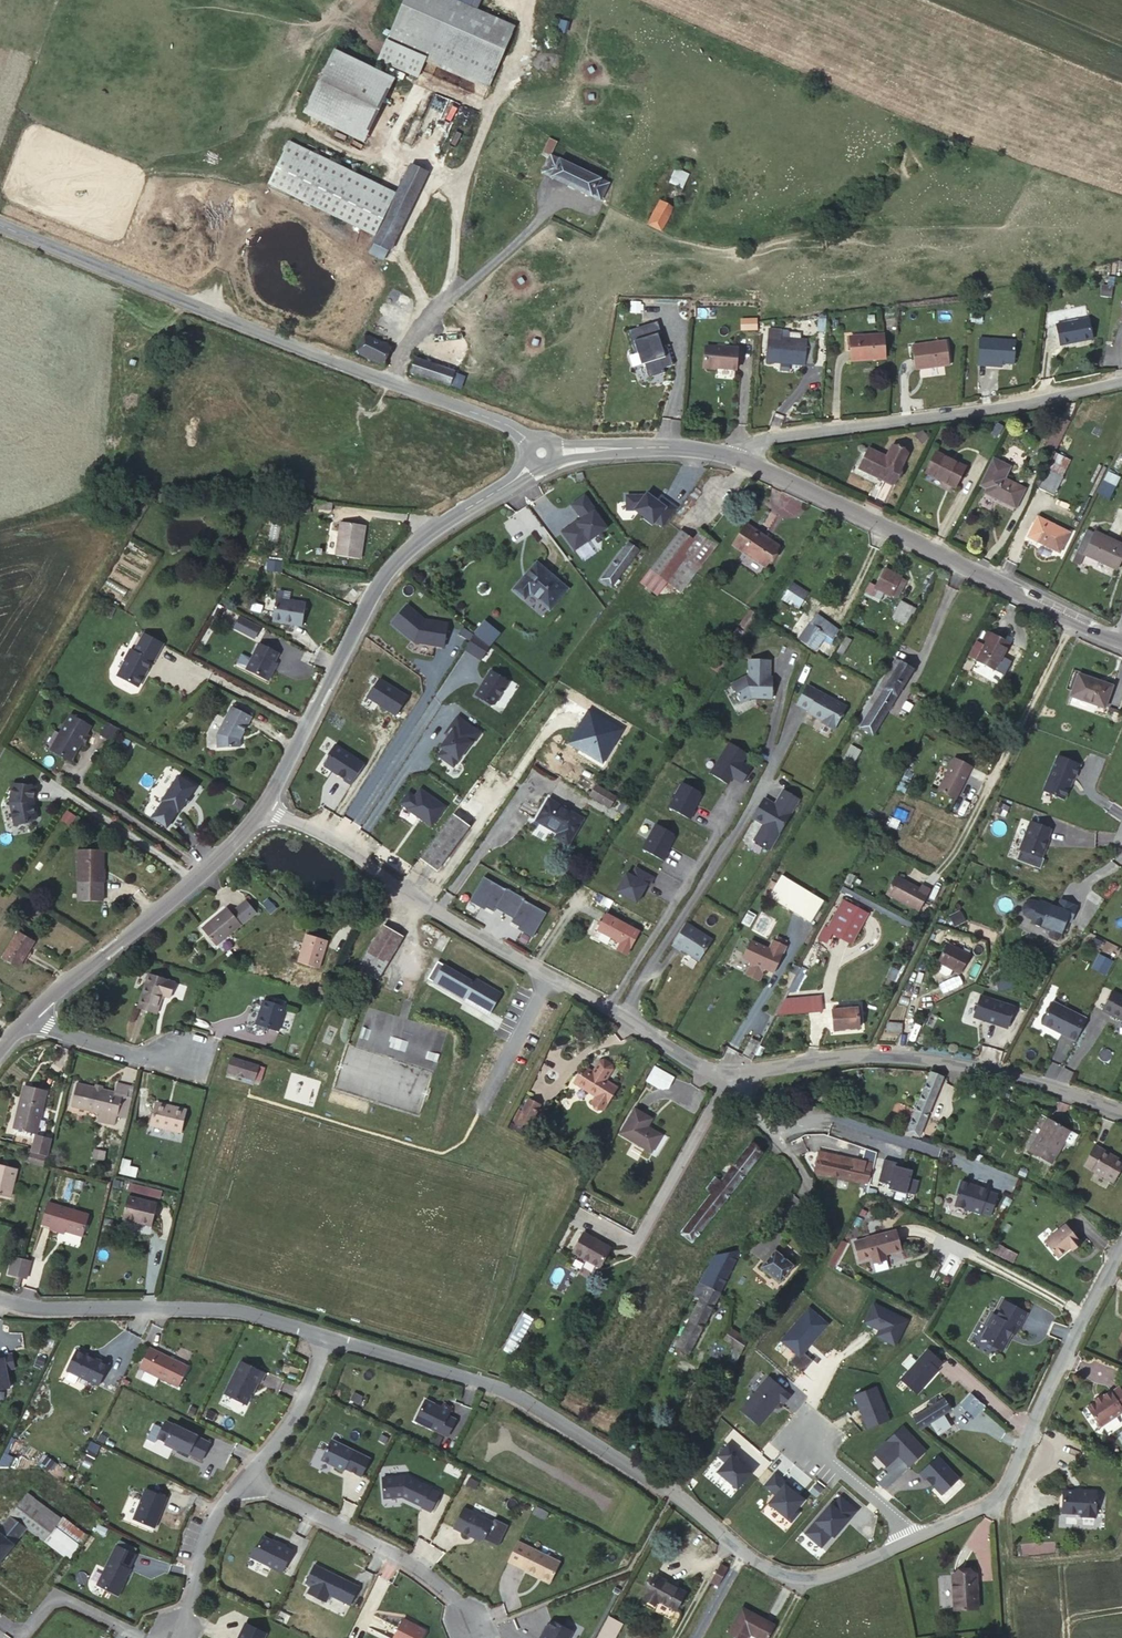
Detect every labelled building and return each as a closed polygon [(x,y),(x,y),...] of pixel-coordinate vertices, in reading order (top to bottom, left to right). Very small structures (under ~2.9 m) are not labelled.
[(488,90),(516,25),(477,9),(458,0),(403,0),(384,44),(423,62),(488,90)] [(477,9),(481,0),(458,0),(477,9)] [(423,62),(384,44),(375,65),(414,81),(423,62)] [(333,48),(302,111),(362,140),(393,78),(333,48)] [(542,152),(550,157),(551,156),(557,141),(549,137),(542,152)] [(375,236),(397,192),(291,139),(269,183),(375,236)] [(551,156),(550,157),(543,172),(600,200),(608,183),(551,156)] [(390,251),(427,172),(411,164),(397,192),(375,236),(372,242),(374,243),(370,252),(384,259),(388,250),(390,251)] [(669,182),(659,202),(672,208),(682,188),(669,182)] [(648,224),(661,230),(672,208),(659,202),(648,224)] [(1044,328),(1056,327),(1055,324),(1088,318),(1085,304),(1046,312),(1044,328)] [(758,318),(741,319),(742,332),(759,331),(758,318)] [(1088,318),(1055,324),(1056,327),(1060,345),(1076,342),(1075,339),(1091,336),(1088,318)] [(818,320),(817,335),(825,335),(825,321),(818,320)] [(670,365),(659,322),(632,329),(645,378),(666,372),(665,366),(670,365)] [(781,330),(768,328),(765,361),(813,364),(815,341),(789,339),(781,338),(781,330)] [(781,330),(781,338),(789,339),(789,332),(788,330),(781,330)] [(885,358),(883,334),(849,337),(851,360),(885,358)] [(356,351),(381,362),(389,346),(364,335),(356,351)] [(1015,340),(979,338),(977,365),(994,366),(994,362),(1014,364),(1015,340)] [(949,364),(946,341),(912,345),(915,369),(949,364)] [(705,346),(703,368),(716,369),(716,367),(736,369),(738,348),(725,347),(725,348),(705,346)] [(450,386),(455,371),(415,358),(410,372),(450,386)] [(1068,449),(1072,439),(1065,436),(1060,446),(1068,449)] [(892,484),(908,452),(892,445),(886,456),(868,448),(858,468),(892,484)] [(955,487),(965,467),(936,452),(926,472),(955,487)] [(985,493),(1015,508),(1025,489),(1004,478),(1010,466),(992,458),(979,485),(987,488),(985,493)] [(1054,495),(1063,477),(1048,470),(1039,488),(1054,495)] [(1115,484),(1104,479),(1097,493),(1109,498),(1115,484)] [(595,508),(585,494),(571,504),(581,518),(575,522),(576,523),(572,526),(571,525),(562,532),(575,549),(589,540),(607,528),(594,509),(595,508)] [(331,510),(333,502),(316,500),(315,508),(331,510)] [(1059,552),(1069,533),(1037,517),(1028,536),(1059,552)] [(336,555),(359,559),(365,525),(341,522),(336,555)] [(747,524),(733,545),(764,566),(776,548),(764,540),(766,537),(747,524)] [(680,530),(641,582),(657,594),(667,581),(696,543),(693,540),(680,530)] [(700,530),(693,540),(696,543),(667,581),(681,591),(717,543),(700,530)] [(1084,555),(1094,534),(1087,530),(1072,561),(1080,565),(1085,555),(1084,555)] [(1121,557),(1121,547),(1094,534),(1084,555),(1085,555),(1116,569),(1121,557)] [(634,556),(638,550),(628,542),(624,549),(634,556)] [(611,586),(634,556),(624,549),(601,579),(611,586)] [(513,590),(524,598),(529,592),(549,609),(567,589),(537,562),(513,590)] [(904,582),(898,579),(900,576),(884,568),(871,594),(880,599),(884,591),(890,594),(896,597),(904,582)] [(798,610),(808,593),(792,582),(781,599),(798,610)] [(277,598),(272,620),(301,626),(306,604),(277,598)] [(913,607),(901,600),(892,616),(904,623),(913,607)] [(112,613),(115,609),(104,604),(102,608),(112,613)] [(448,624),(424,620),(407,605),(392,623),(414,642),(437,646),(437,641),(445,643),(448,624)] [(738,627),(747,633),(759,616),(750,610),(738,627)] [(810,623),(799,639),(814,650),(823,639),(829,644),(831,640),(832,639),(838,630),(823,619),(821,622),(815,617),(811,624),(810,623)] [(249,624),(245,631),(252,635),(256,628),(249,624)] [(162,643),(144,633),(134,651),(130,649),(125,660),(119,673),(120,676),(136,685),(139,684),(151,661),(152,661),(162,643)] [(968,656),(994,670),(1007,646),(1002,644),(1004,640),(991,633),(986,641),(984,645),(976,641),(968,656)] [(490,646),(475,634),(465,648),(481,659),(490,646)] [(842,656),(851,640),(846,637),(837,652),(842,656)] [(829,644),(823,654),(829,657),(838,644),(831,640),(829,644)] [(258,643),(245,668),(265,679),(273,663),(278,654),(258,643)] [(892,675),(860,727),(872,734),(913,668),(898,659),(889,673),(892,675)] [(769,660),(749,660),(749,677),(746,676),(732,685),(742,703),(752,698),(772,698),(773,677),(769,677),(769,660)] [(273,663),(265,679),(267,680),(276,664),(273,663)] [(483,687),(477,696),(493,706),(496,706),(510,683),(492,672),(484,687),(483,687)] [(1105,694),(1109,695),(1112,686),(1078,674),(1070,696),(1100,706),(1105,694)] [(409,697),(380,679),(368,697),(397,716),(409,697)] [(848,708),(810,685),(799,705),(811,711),(810,713),(825,721),(823,724),(835,730),(848,708)] [(239,740),(251,717),(232,707),(217,735),(217,748),(239,747),(239,740)] [(74,762),(79,751),(78,748),(80,745),(82,746),(83,744),(86,746),(92,736),(89,735),(93,727),(73,716),(54,749),(64,754),(62,756),(78,765),(78,764),(74,762)] [(481,732),(458,716),(446,733),(449,736),(441,747),(443,749),(439,755),(454,767),(472,742),(473,743),(481,732)] [(937,734),(944,721),(937,718),(931,730),(937,734)] [(121,739),(117,747),(123,750),(127,743),(121,739)] [(747,752),(730,742),(710,772),(728,783),(732,776),(742,782),(752,768),(742,761),(747,752)] [(336,745),(330,754),(330,758),(325,766),(333,770),(335,770),(339,773),(339,774),(346,779),(345,780),(352,784),(365,764),(336,745)] [(854,765),(862,751),(852,745),(844,760),(854,765)] [(1043,790),(1064,799),(1069,787),(1068,786),(1070,782),(1071,783),(1073,778),(1074,778),(1080,764),(1057,755),(1043,790)] [(955,798),(971,767),(954,758),(938,790),(955,798)] [(178,775),(161,801),(162,801),(151,817),(167,827),(177,811),(179,812),(186,801),(189,797),(196,786),(178,775)] [(33,785),(10,783),(7,802),(12,826),(37,821),(32,801),(33,785)] [(695,783),(689,798),(726,812),(732,797),(695,783)] [(610,807),(616,797),(595,785),(590,795),(610,807)] [(446,807),(421,789),(408,809),(433,826),(446,807)] [(775,804),(764,797),(753,817),(763,824),(753,840),(769,849),(799,799),(783,790),(775,804)] [(536,821),(558,833),(556,837),(568,844),(583,818),(548,799),(536,821)] [(76,815),(68,810),(62,819),(70,824),(76,815)] [(436,871),(469,826),(453,814),(420,859),(436,871)] [(1044,845),(1050,829),(1030,822),(1020,850),(1041,858),(1045,846),(1044,845)] [(670,834),(647,875),(660,883),(683,842),(670,834)] [(78,881),(102,882),(103,850),(76,850),(76,862),(78,862),(78,881)] [(850,885),(855,876),(849,873),(844,882),(850,885)] [(811,922),(823,900),(781,875),(768,896),(806,919),(811,922)] [(522,932),(533,938),(548,914),(525,901),(526,900),(508,889),(507,890),(485,877),(471,902),(482,908),(483,906),(487,908),(495,913),(497,909),(514,919),(512,923),(520,927),(523,929),(522,932)] [(896,877),(887,894),(919,911),(929,890),(922,885),(920,889),(896,877)] [(102,882),(78,881),(79,901),(102,901),(102,882)] [(231,912),(227,907),(202,928),(215,946),(242,924),(256,911),(246,899),(231,912)] [(1050,907),(1041,903),(1036,902),(1030,902),(1026,905),(1024,910),(1026,915),(1030,919),(1034,921),(1034,922),(1036,925),(1050,931),(1051,929),(1053,930),(1051,936),(1062,940),(1065,930),(1066,929),(1063,926),(1066,920),(1071,922),(1077,907),(1073,905),(1073,904),(1061,899),(1058,908),(1051,905),(1050,907)] [(851,940),(866,911),(843,900),(828,929),(832,931),(851,940)] [(277,908),(272,903),(267,907),(272,912),(277,908)] [(755,915),(747,911),(741,923),(748,927),(755,915)] [(621,942),(629,926),(606,914),(597,930),(621,942)] [(811,922),(806,919),(798,934),(807,940),(816,925),(811,922)] [(365,953),(386,966),(404,936),(383,924),(365,953)] [(713,942),(688,925),(674,947),(682,952),(682,951),(700,962),(713,942)] [(639,931),(629,926),(621,942),(617,949),(626,954),(639,931)] [(827,941),(832,931),(828,929),(824,927),(819,936),(827,941)] [(19,967),(34,941),(18,932),(3,957),(19,967)] [(319,969),(327,940),(306,934),(298,962),(319,969)] [(769,949),(750,941),(742,958),(751,962),(746,974),(759,980),(764,968),(774,972),(785,946),(783,945),(785,941),(777,937),(775,941),(773,941),(769,949)] [(960,972),(969,955),(947,944),(938,962),(939,962),(952,969),(960,972)] [(386,966),(365,953),(357,967),(378,980),(386,966)] [(1099,954),(1092,969),(1108,977),(1115,962),(1099,954)] [(952,969),(939,962),(936,968),(937,971),(946,976),(949,974),(952,969)] [(789,972),(795,975),(799,967),(793,963),(789,972)] [(492,1015),(503,996),(478,982),(476,985),(440,964),(430,981),(466,1003),(468,1000),(492,1015)] [(170,997),(175,982),(148,974),(138,1007),(157,1013),(162,995),(170,997)] [(1018,985),(1029,983),(1027,975),(1016,978),(1018,985)] [(1015,986),(1013,977),(996,981),(999,990),(1015,986)] [(326,995),(328,989),(319,986),(317,992),(326,995)] [(1113,990),(1103,1010),(1111,1013),(1110,1014),(1121,1020),(1121,995),(1113,990)] [(1014,1005),(981,994),(973,1017),(1007,1028),(1014,1005)] [(804,997),(804,1001),(780,1003),(774,1014),(821,1011),(820,996),(804,997)] [(258,1025),(278,1031),(285,1007),(263,1000),(260,1009),(263,1010),(258,1025)] [(1087,1019),(1053,1002),(1042,1023),(1077,1040),(1087,1019)] [(853,1009),(848,1009),(832,1011),(833,1029),(860,1027),(858,1008),(853,1009)] [(901,1032),(902,1023),(887,1022),(887,1031),(901,1032)] [(742,1055),(751,1060),(760,1043),(751,1038),(742,1055)] [(260,1082),(264,1067),(231,1057),(226,1072),(236,1075),(238,1072),(245,1074),(244,1077),(260,1082)] [(600,1060),(593,1072),(605,1080),(612,1068),(611,1064),(603,1060),(600,1060)] [(593,1072),(584,1066),(574,1082),(596,1096),(592,1102),(603,1109),(617,1087),(605,1080),(593,1072)] [(665,1090),(671,1079),(650,1067),(644,1078),(665,1090)] [(919,1136),(943,1077),(931,1072),(906,1132),(919,1136)] [(115,1092),(77,1083),(71,1106),(99,1113),(98,1121),(114,1125),(116,1117),(117,1117),(117,1115),(127,1118),(132,1097),(126,1096),(127,1092),(115,1089),(115,1092)] [(22,1099),(43,1104),(46,1090),(25,1085),(22,1099)] [(43,1104),(22,1099),(17,1117),(16,1117),(14,1128),(36,1134),(43,1104)] [(528,1129),(540,1104),(528,1099),(516,1124),(528,1129)] [(181,1132),(187,1110),(155,1102),(150,1124),(181,1132)] [(620,1133),(651,1152),(661,1135),(646,1127),(651,1119),(635,1109),(620,1133)] [(1077,1135),(1049,1119),(1030,1152),(1050,1163),(1064,1140),(1070,1144),(1072,1143),(1077,1135)] [(40,1142),(38,1151),(47,1153),(49,1144),(40,1142)] [(712,1193),(706,1201),(717,1210),(762,1153),(750,1143),(720,1182),(715,1178),(706,1189),(712,1193)] [(1121,1168),(1121,1160),(1095,1145),(1083,1165),(1113,1183),(1121,1168)] [(94,1158),(104,1160),(105,1151),(95,1150),(94,1158)] [(43,1165),(45,1156),(28,1152),(26,1161),(43,1165)] [(829,1158),(818,1156),(815,1171),(856,1180),(857,1177),(869,1179),(871,1167),(865,1166),(867,1161),(830,1153),(829,1158)] [(906,1192),(915,1195),(919,1181),(911,1178),(913,1170),(903,1168),(895,1166),(896,1162),(884,1159),(878,1181),(890,1184),(888,1189),(906,1194),(906,1192)] [(10,1197),(17,1168),(0,1164),(0,1195),(10,1197)] [(969,1184),(961,1181),(956,1196),(957,1196),(954,1205),(975,1212),(976,1210),(986,1214),(992,1193),(983,1190),(983,1189),(974,1186),(974,1187),(969,1185),(969,1184)] [(129,1184),(127,1192),(162,1199),(163,1190),(129,1184)] [(152,1226),(157,1203),(128,1195),(122,1219),(152,1226)] [(582,1195),(578,1203),(584,1207),(588,1198),(582,1195)] [(708,1221),(717,1210),(706,1201),(697,1212),(708,1221)] [(82,1236),(89,1214),(48,1202),(42,1223),(82,1236)] [(700,1232),(708,1221),(697,1212),(689,1223),(700,1232)] [(691,1242),(700,1232),(689,1223),(680,1233),(691,1242)] [(1070,1248),(1072,1251),(1081,1244),(1065,1224),(1044,1242),(1057,1258),(1070,1248)] [(901,1248),(895,1229),(854,1242),(860,1260),(872,1256),(873,1261),(887,1257),(885,1253),(901,1248)] [(599,1266),(610,1248),(583,1233),(573,1252),(599,1266)] [(1002,1248),(994,1243),(990,1252),(997,1256),(998,1255),(1001,1249),(1002,1248)] [(1016,1257),(1001,1249),(998,1255),(1013,1263),(1016,1257)] [(719,1293),(740,1250),(714,1255),(699,1282),(719,1293)] [(779,1282),(793,1265),(775,1250),(761,1268),(779,1282)] [(14,1257),(12,1266),(20,1268),(22,1259),(14,1257)] [(30,1261),(22,1259),(20,1268),(18,1276),(26,1279),(30,1261)] [(20,1268),(12,1266),(9,1274),(18,1276),(20,1268)] [(695,1339),(719,1293),(699,1282),(693,1294),(700,1298),(682,1332),(695,1339)] [(983,1337),(995,1343),(996,1347),(1003,1350),(1009,1338),(1008,1338),(1011,1332),(1014,1333),(1017,1327),(1019,1328),(1027,1312),(1005,1301),(997,1316),(993,1314),(987,1326),(989,1326),(983,1337)] [(909,1320),(874,1302),(864,1323),(882,1332),(880,1339),(897,1345),(909,1320)] [(831,1328),(806,1307),(771,1347),(792,1362),(805,1346),(812,1351),(831,1328)] [(513,1355),(533,1318),(524,1313),(504,1349),(513,1355)] [(735,1347),(741,1351),(748,1341),(730,1330),(724,1340),(735,1347)] [(688,1354),(695,1339),(682,1332),(675,1347),(688,1354)] [(150,1347),(139,1368),(178,1388),(189,1366),(150,1347)] [(735,1363),(742,1351),(741,1351),(735,1347),(728,1359),(735,1363)] [(943,1362),(928,1349),(902,1379),(918,1393),(938,1370),(937,1369),(943,1362)] [(88,1356),(78,1351),(67,1371),(98,1387),(109,1367),(92,1358),(92,1360),(87,1357),(88,1356)] [(46,1352),(42,1361),(47,1363),(48,1361),(50,1362),(53,1355),(46,1352)] [(4,1358),(6,1370),(15,1368),(12,1354),(0,1356),(0,1359),(4,1358)] [(10,1388),(6,1370),(4,1358),(0,1359),(0,1390),(10,1388)] [(265,1373),(241,1361),(225,1394),(247,1404),(258,1382),(260,1383),(265,1373)] [(146,1372),(142,1379),(155,1386),(158,1379),(146,1372)] [(769,1377),(740,1411),(759,1426),(780,1401),(784,1404),(791,1395),(769,1377)] [(960,1388),(965,1393),(967,1390),(956,1381),(934,1395),(936,1397),(938,1402),(944,1399),(960,1388)] [(889,1418),(877,1389),(855,1397),(867,1427),(889,1418)] [(968,1409),(977,1398),(967,1390),(965,1393),(958,1401),(968,1409)] [(1114,1391),(1107,1397),(1106,1396),(1098,1401),(1097,1400),(1089,1405),(1090,1407),(1082,1412),(1096,1433),(1120,1416),(1119,1415),(1121,1413),(1121,1402),(1114,1391)] [(354,1393),(350,1401),(358,1405),(361,1397),(354,1393)] [(944,1399),(938,1402),(936,1397),(927,1402),(930,1407),(913,1418),(920,1428),(951,1409),(944,1399)] [(426,1399),(416,1420),(449,1436),(456,1420),(448,1416),(453,1407),(444,1403),(441,1407),(426,1399)] [(212,1442),(166,1420),(156,1439),(188,1455),(189,1453),(204,1460),(212,1442)] [(926,1451),(903,1426),(876,1451),(889,1465),(900,1455),(910,1465),(926,1451)] [(363,1476),(372,1459),(332,1439),(322,1460),(344,1471),(346,1468),(363,1476)] [(736,1451),(729,1445),(719,1456),(727,1462),(719,1472),(738,1489),(752,1472),(732,1455),(736,1451)] [(965,1485),(938,1455),(919,1473),(945,1504),(965,1485)] [(804,1499),(774,1474),(764,1486),(776,1496),(770,1503),(788,1518),(804,1499)] [(383,1478),(385,1498),(403,1496),(423,1506),(422,1507),(430,1511),(439,1493),(431,1489),(432,1488),(407,1476),(383,1478)] [(146,1489),(134,1519),(155,1528),(167,1498),(146,1489)] [(31,1514),(23,1525),(26,1527),(71,1560),(80,1546),(88,1536),(64,1518),(63,1520),(27,1493),(19,1504),(31,1514)] [(857,1510),(838,1494),(802,1533),(822,1549),(857,1510)] [(1080,1497),(1060,1496),(1060,1518),(1079,1519),(1079,1522),(1093,1522),(1094,1496),(1080,1495),(1080,1497)] [(31,1514),(19,1504),(0,1529),(0,1561),(14,1544),(13,1544),(26,1527),(23,1525),(31,1514)] [(481,1541),(485,1539),(499,1546),(509,1526),(495,1519),(493,1522),(464,1507),(454,1528),(481,1541)] [(540,1508),(537,1515),(545,1519),(548,1512),(540,1508)] [(277,1543),(263,1536),(258,1547),(254,1548),(250,1556),(283,1572),(293,1551),(286,1547),(286,1545),(278,1541),(277,1543)] [(551,1581),(560,1562),(518,1541),(508,1560),(539,1576),(551,1581)] [(117,1546),(98,1585),(118,1595),(131,1570),(129,1569),(136,1555),(117,1546)] [(360,1586),(314,1564),(305,1582),(311,1585),(307,1593),(326,1602),(330,1594),(350,1605),(360,1586)] [(718,1585),(727,1569),(720,1565),(711,1581),(718,1585)] [(955,1610),(978,1608),(975,1573),(953,1575),(955,1610)] [(657,1600),(675,1610),(685,1593),(667,1583),(668,1581),(656,1575),(643,1599),(655,1605),(657,1600)] [(742,1608),(728,1634),(735,1637),(746,1637),(749,1633),(759,1637),(768,1637),(775,1626),(742,1608)] [(616,1634),(622,1623),(609,1616),(603,1628),(616,1634)] [(403,1619),(419,1627),(419,1626),(404,1618),(403,1619)] [(394,1637),(422,1637),(426,1631),(419,1627),(403,1619),(394,1637)] [(540,1637),(570,1637),(573,1631),(551,1619),(544,1633),(543,1632),(540,1637)] [(239,1637),(265,1637),(267,1633),(246,1623),(239,1637)] [(616,1634),(603,1628),(598,1637),(615,1637),(616,1634)]
